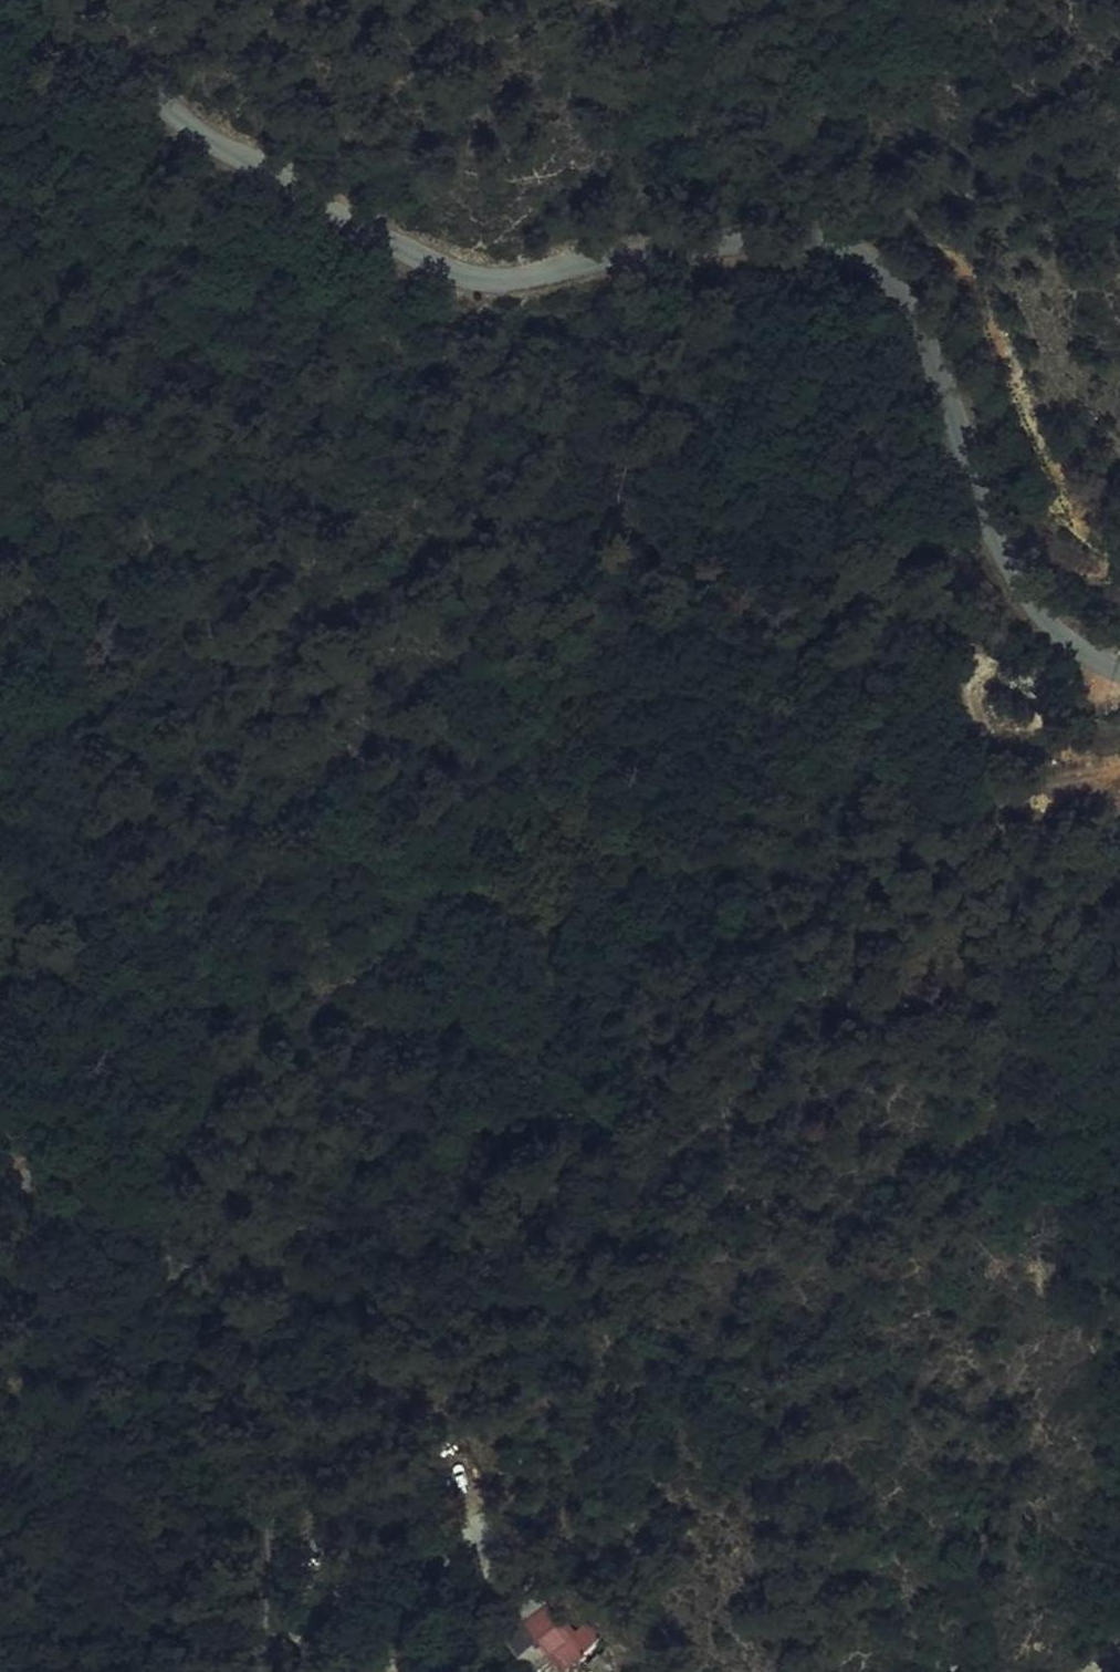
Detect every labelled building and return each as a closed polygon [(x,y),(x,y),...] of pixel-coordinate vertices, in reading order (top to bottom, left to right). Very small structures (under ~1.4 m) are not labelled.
[(522,1589),(534,1605),(557,1636),(571,1655),(591,1639),(543,1572),(522,1589)] [(557,1636),(534,1605),(513,1621),(537,1652),(557,1636)]
